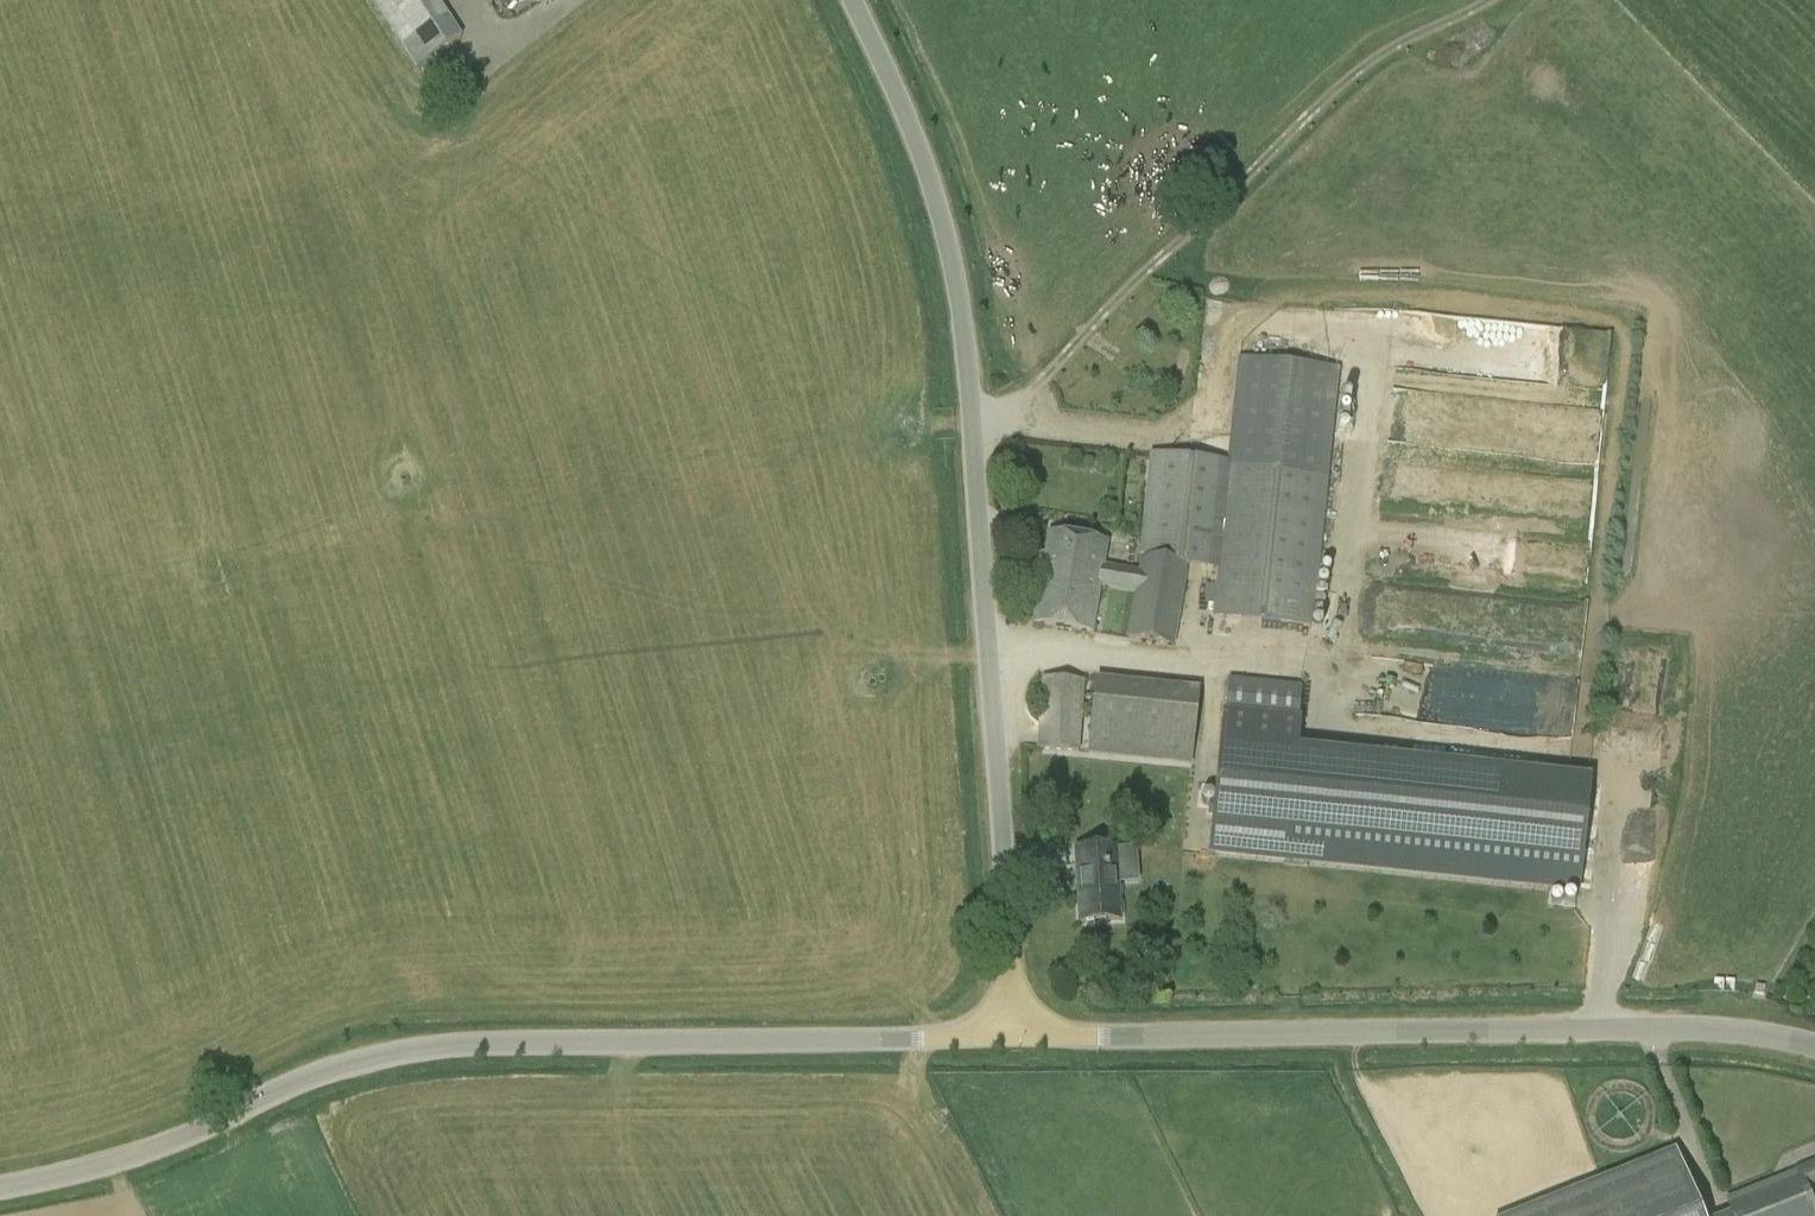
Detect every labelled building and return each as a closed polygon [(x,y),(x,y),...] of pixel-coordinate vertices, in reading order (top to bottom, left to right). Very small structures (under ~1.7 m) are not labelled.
[(416,66),(461,37),(438,0),(373,0),(416,66)] [(1337,369),(1240,359),(1229,462),(1150,453),(1139,571),(1104,565),(1108,542),(1050,533),(1046,553),(1041,552),(1037,574),(1043,575),(1035,622),(1093,631),(1100,588),(1134,594),(1127,639),(1175,648),(1189,567),(1208,569),(1216,498),(1224,499),(1212,618),(1309,628),(1337,369)] [(1303,685),(1230,677),(1226,719),(1298,726),(1303,685)] [(1085,681),(1042,678),(1038,750),(1080,753),(1085,681)] [(1577,889),(1588,783),(1223,744),(1211,850),(1577,889)] [(1116,847),(1076,850),(1080,922),(1120,920),(1116,847)] [(1684,1170),(1676,1150),(1511,1215),(1702,1215),(1684,1170)] [(1806,1192),(1814,1188),(1814,1163),(1796,1170),(1802,1184),(1725,1215),(1814,1215),(1814,1214),(1806,1192)]
